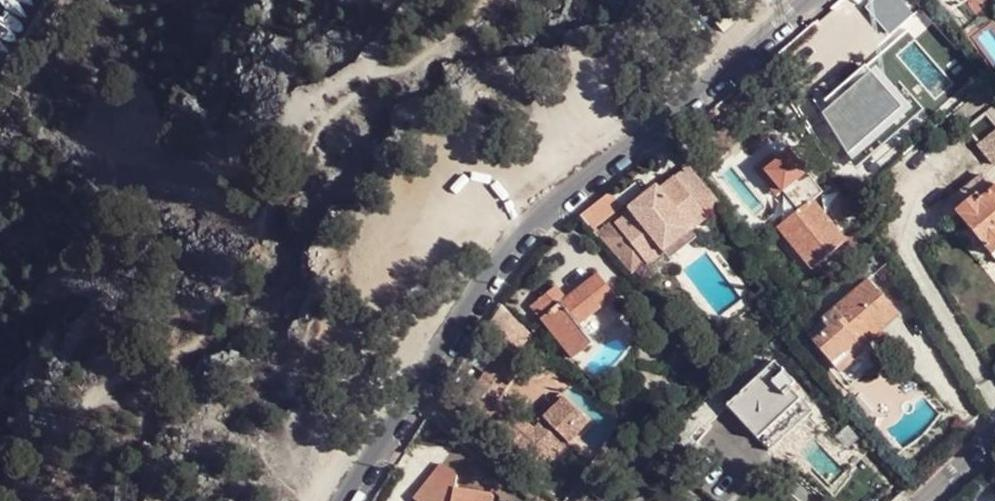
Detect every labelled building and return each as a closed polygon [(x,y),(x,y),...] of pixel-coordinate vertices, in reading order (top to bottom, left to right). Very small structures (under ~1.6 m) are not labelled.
[(729,13),(716,23),(723,32),(736,22),(729,13)] [(809,173),(785,192),(799,210),(779,228),(812,270),(846,242),(814,202),(824,193),(809,173)] [(676,214),(687,228),(690,233),(707,220),(675,179),(617,223),(648,266),(666,252),(662,247),(651,232),(676,214)] [(967,224),(980,240),(994,257),(994,189),(979,201),(975,197),(957,211),(967,224)] [(662,247),(687,228),(676,214),(651,232),(662,247)] [(855,271),(851,267),(841,275),(845,280),(855,271)] [(532,304),(574,359),(594,344),(579,325),(617,296),(600,274),(566,299),(557,286),(532,304)] [(898,314),(870,280),(822,321),(830,331),(816,343),(837,369),(862,348),(861,346),(898,314)] [(501,303),(484,331),(500,342),(517,320),(501,303)] [(484,331),(469,353),(479,360),(490,368),(523,326),(517,320),(500,342),(484,331)] [(528,331),(523,326),(490,368),(467,402),(510,442),(522,452),(536,464),(563,440),(569,444),(589,423),(566,400),(534,428),(499,396),(520,368),(521,365),(522,361),(521,358),(520,355),(517,354),(515,352),(515,350),(514,349),(515,347),(516,346),(528,331)] [(780,349),(781,348),(776,341),(770,346),(771,348),(773,350),(776,351),(779,350),(780,349)] [(469,353),(460,368),(469,374),(479,360),(469,353)] [(775,363),(728,407),(759,439),(770,452),(811,412),(800,400),(792,389),(795,386),(775,363)] [(516,459),(522,452),(510,442),(504,448),(505,453),(513,460),(516,459)] [(494,500),(458,493),(438,477),(418,500),(496,500),(494,500)]
